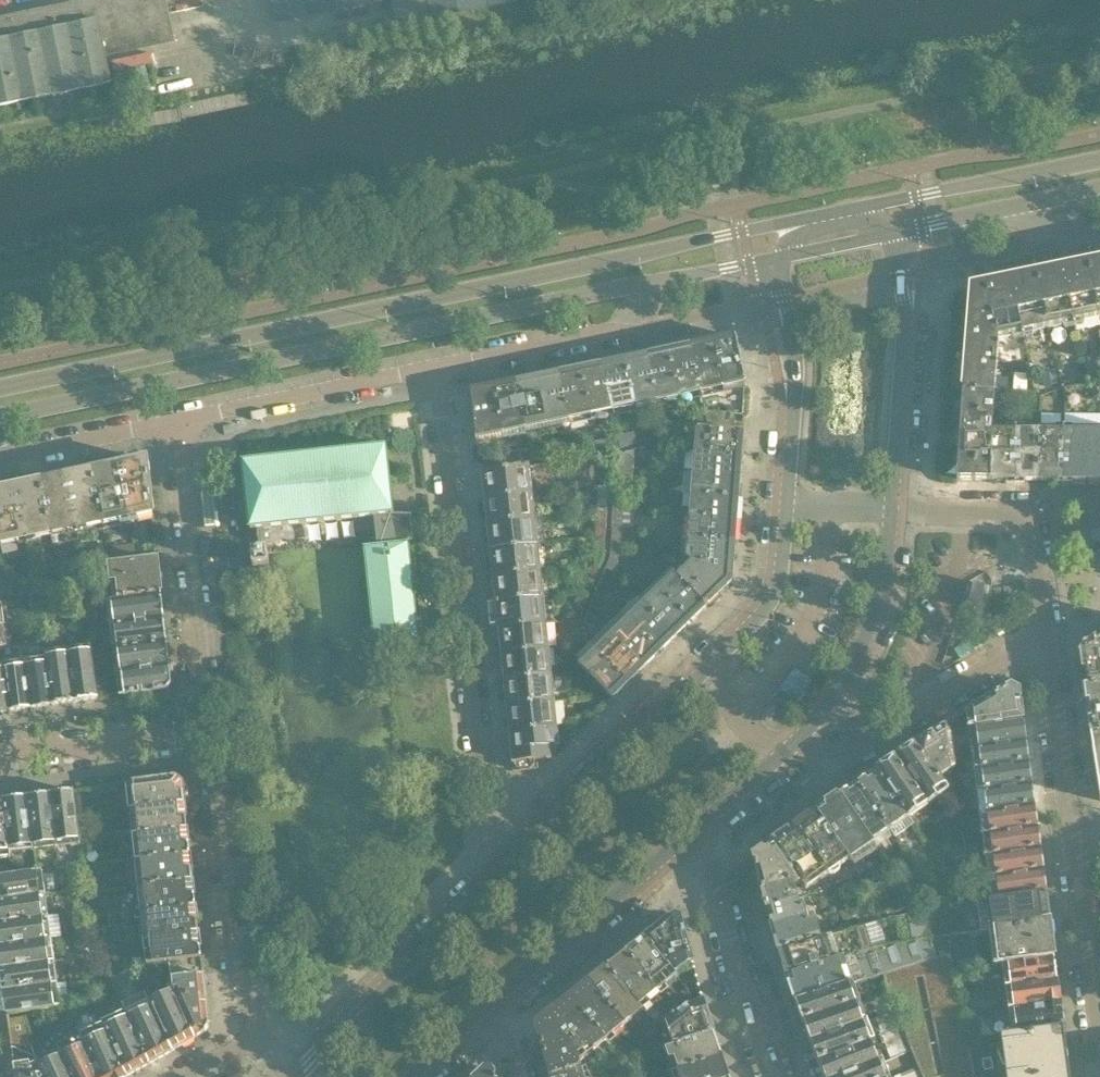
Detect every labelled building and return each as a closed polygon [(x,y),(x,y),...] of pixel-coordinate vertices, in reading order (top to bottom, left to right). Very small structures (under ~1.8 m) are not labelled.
[(0,21),(0,109),(109,87),(102,54),(169,41),(161,0),(102,0),(0,21)] [(1089,264),(1099,318),(1099,317),(1099,262),(1089,264)] [(1089,264),(1038,274),(1049,328),(1099,318),(1089,264)] [(1038,274),(987,285),(997,339),(1000,338),(1049,328),(1038,274)] [(997,339),(987,285),(971,288),(963,392),(996,395),(1000,338),(997,339)] [(736,337),(691,346),(700,393),(719,389),(746,384),(736,337)] [(691,346),(648,355),(657,402),(700,393),(691,346)] [(648,355),(604,364),(613,411),(657,402),(648,355)] [(604,364),(560,373),(570,419),(613,411),(604,364)] [(560,373),(516,383),(526,428),(570,419),(560,373)] [(516,383),(471,392),(476,439),(508,432),(526,428),(516,383)] [(994,425),(996,395),(963,392),(960,435),(992,438),(993,425),(994,425)] [(734,427),(735,414),(705,413),(708,425),(734,427)] [(1016,426),(994,425),(993,425),(992,438),(991,481),(1015,481),(1016,426)] [(1041,426),(1016,426),(1015,481),(1040,481),(1041,426)] [(1065,426),(1041,426),(1040,481),(1063,481),(1065,426)] [(1088,427),(1065,426),(1063,481),(1087,482),(1088,427)] [(1088,427),(1087,482),(1099,482),(1099,427),(1088,427)] [(526,428),(508,432),(509,438),(527,434),(526,428)] [(739,476),(741,449),(742,432),(695,428),(690,429),(688,449),(694,450),(692,473),(739,476)] [(991,481),(992,438),(960,435),(956,481),(991,481)] [(596,455),(618,450),(615,436),(593,441),(596,455)] [(532,461),(555,459),(553,445),(531,447),(532,461)] [(386,446),(333,452),(242,461),(244,476),(231,477),(235,517),(247,516),(249,530),(254,569),(268,568),(264,528),(373,517),(377,547),(363,548),(375,646),(419,641),(408,541),(414,539),(411,514),(393,513),(386,446)] [(634,468),(636,448),(616,455),(615,466),(634,468)] [(516,463),(531,461),(530,450),(515,452),(516,463)] [(147,459),(116,465),(127,518),(153,513),(153,511),(154,509),(154,502),(152,500),(149,473),(150,471),(149,464),(147,463),(147,459)] [(116,465),(91,470),(102,524),(127,518),(116,465)] [(529,465),(483,470),(483,474),(480,477),(481,486),(485,489),(486,498),(532,493),(529,465)] [(632,498),(634,468),(615,466),(614,497),(632,498)] [(91,470),(66,476),(77,529),(102,524),(91,470)] [(739,476),(692,473),(688,516),(736,520),(739,476)] [(66,476),(41,481),(51,534),(77,529),(66,476)] [(41,481),(14,487),(25,540),(51,534),(41,481)] [(607,513),(609,487),(598,486),(597,512),(607,513)] [(0,489),(0,545),(25,540),(14,487),(0,489)] [(532,493),(486,498),(483,503),(484,512),(487,515),(489,524),(534,518),(532,493)] [(629,528),(632,498),(614,497),(613,527),(621,527),(629,528)] [(606,539),(607,513),(597,512),(595,538),(606,539)] [(736,520),(688,516),(685,556),(691,560),(733,563),(736,520)] [(534,518),(489,524),(486,529),(487,538),(491,541),(491,550),(537,545),(534,518)] [(620,546),(621,527),(613,527),(613,529),(611,545),(620,546)] [(605,554),(606,539),(595,538),(595,553),(605,554)] [(132,545),(111,547),(113,562),(134,560),(132,545)] [(537,545),(491,550),(489,555),(490,564),(493,567),(494,576),(540,571),(537,545)] [(619,561),(620,546),(611,545),(610,557),(605,569),(613,572),(619,561)] [(90,549),(82,551),(85,566),(93,565),(90,549)] [(85,566),(82,551),(73,553),(76,568),(85,566)] [(109,565),(114,601),(161,595),(157,559),(155,560),(154,555),(142,556),(143,561),(109,565)] [(733,563),(691,560),(676,575),(707,605),(731,581),(733,563)] [(46,574),(45,564),(32,566),(33,576),(46,574)] [(594,579),(599,569),(590,565),(586,575),(594,579)] [(540,571),(494,576),(494,577),(492,581),(493,590),(496,593),(497,602),(542,597),(540,571)] [(707,605),(676,575),(674,572),(656,589),(652,585),(638,599),(675,637),(707,605)] [(585,607),(589,597),(579,592),(575,602),(585,607)] [(161,595),(114,601),(106,601),(109,625),(164,619),(161,595)] [(28,598),(31,619),(39,618),(37,597),(28,598)] [(542,597),(497,602),(497,603),(494,607),(495,616),(499,619),(500,628),(545,623),(542,597)] [(675,637),(638,599),(624,613),(628,617),(610,634),(643,667),(675,637)] [(164,619),(109,625),(112,649),(167,643),(164,619)] [(545,623),(500,628),(500,629),(497,633),(498,641),(502,645),(503,654),(548,649),(545,623)] [(995,635),(1003,631),(998,624),(991,628),(995,635)] [(643,667),(610,634),(578,666),(611,700),(643,667)] [(564,636),(565,646),(576,645),(575,635),(564,636)] [(1079,652),(1084,686),(1099,684),(1099,635),(1083,644),(1079,651),(1079,652)] [(167,643),(112,649),(116,673),(170,666),(167,643)] [(90,646),(67,649),(75,702),(97,699),(90,646)] [(44,652),(45,656),(52,705),(75,702),(67,649),(44,652)] [(548,649),(503,654),(503,655),(500,659),(501,667),(504,671),(505,680),(551,675),(548,649)] [(45,656),(24,659),(31,708),(52,705),(45,656)] [(24,659),(3,661),(9,711),(31,708),(24,659)] [(0,662),(0,713),(1,712),(9,711),(3,661),(0,662)] [(170,666),(116,673),(119,697),(166,691),(172,684),(170,666)] [(568,683),(579,682),(578,670),(567,671),(568,683)] [(551,675),(505,680),(503,685),(504,694),(507,697),(508,706),(553,701),(551,675)] [(1084,686),(1087,710),(1099,708),(1099,684),(1084,686)] [(1010,687),(966,713),(968,728),(1022,720),(1019,692),(1010,687)] [(553,701),(508,706),(508,707),(506,711),(506,720),(510,723),(511,732),(556,727),(553,701)] [(1087,710),(1090,734),(1091,734),(1091,735),(1099,734),(1099,708),(1087,710)] [(1022,720),(968,728),(971,750),(1025,742),(1022,720)] [(945,726),(917,744),(940,778),(951,771),(955,768),(951,735),(945,726)] [(556,727),(511,732),(508,737),(509,745),(513,748),(514,766),(519,770),(531,769),(535,764),(534,760),(550,758),(548,745),(558,744),(556,727)] [(710,737),(704,730),(700,734),(705,741),(710,737)] [(1091,735),(1090,735),(1093,750),(1098,750),(1099,779),(1099,734),(1091,735)] [(1025,742),(971,750),(973,772),(1028,764),(1025,742)] [(917,744),(896,757),(928,804),(948,791),(944,785),(940,778),(917,744)] [(896,757),(877,770),(909,817),(928,804),(896,757)] [(1028,764),(973,772),(975,781),(976,794),(1031,786),(1028,764)] [(877,770),(859,782),(890,829),(909,817),(877,770)] [(127,783),(129,809),(185,802),(183,782),(176,777),(127,783)] [(859,782),(840,795),(872,842),(890,829),(859,782)] [(1031,786),(976,794),(979,815),(1034,807),(1031,786)] [(73,790),(48,793),(56,847),(80,844),(73,790)] [(48,793),(27,796),(26,796),(34,850),(56,847),(48,793)] [(840,795),(817,811),(850,860),(850,861),(859,855),(874,845),(872,842),(840,795)] [(26,796),(2,799),(10,853),(34,850),(26,796)] [(0,799),(0,858),(11,857),(10,853),(2,799),(0,799)] [(185,802),(129,809),(132,835),(188,828),(185,802)] [(1034,807),(979,815),(982,836),(1037,828),(1034,807)] [(817,811),(795,826),(829,875),(850,860),(817,811)] [(795,826),(773,842),(803,884),(807,890),(829,875),(795,826)] [(188,828),(132,835),(135,861),(190,854),(188,828)] [(1037,828),(982,836),(985,857),(1040,850),(1037,828)] [(773,842),(755,854),(755,855),(754,856),(754,857),(767,909),(799,900),(795,889),(803,884),(773,842)] [(874,845),(859,855),(861,859),(876,849),(876,848),(874,845)] [(1040,850),(985,857),(988,880),(1042,872),(1040,850)] [(190,854),(135,861),(137,886),(193,879),(190,854)] [(971,879),(968,857),(955,859),(957,881),(971,879)] [(46,894),(43,869),(0,875),(0,900),(46,894)] [(1042,872),(988,880),(991,902),(1045,894),(1042,872)] [(193,879),(137,886),(140,912),(196,905),(193,879)] [(0,900),(0,923),(49,916),(46,894),(0,900)] [(891,917),(913,905),(907,894),(884,906),(891,917)] [(989,930),(1049,919),(1045,894),(991,902),(920,913),(930,939),(989,930)] [(799,900),(767,909),(780,954),(822,940),(815,912),(807,914),(806,909),(802,910),(799,900)] [(196,905),(140,912),(143,938),(199,931),(196,905)] [(870,910),(873,924),(885,920),(882,908),(870,910)] [(889,945),(930,939),(920,913),(890,918),(885,920),(873,924),(822,940),(780,954),(787,977),(889,945)] [(0,923),(0,945),(51,939),(49,916),(0,923)] [(672,917),(646,937),(670,969),(673,967),(692,962),(681,920),(680,919),(680,918),(678,917),(676,916),(675,916),(674,916),(672,917)] [(1049,919),(989,930),(992,966),(1000,965),(1054,957),(1049,919)] [(199,931),(143,938),(145,965),(169,962),(202,958),(199,931)] [(646,937),(626,953),(656,993),(676,977),(670,969),(646,937)] [(0,945),(0,960),(1,970),(55,962),(51,939),(0,945)] [(852,985),(913,965),(936,957),(930,939),(889,945),(787,977),(791,990),(795,1003),(852,985)] [(626,953),(608,968),(636,1006),(640,1011),(649,1005),(646,1001),(656,993),(626,953)] [(1054,957),(1000,965),(1003,988),(1004,988),(1057,981),(1054,957)] [(202,958),(169,962),(171,979),(204,975),(202,958)] [(55,962),(1,970),(4,993),(58,986),(55,962)] [(608,968),(589,983),(623,1026),(630,1020),(626,1014),(636,1006),(608,968)] [(204,975),(171,979),(173,990),(194,1039),(205,1032),(209,1024),(204,975)] [(1057,981),(1004,988),(1008,1010),(1060,1004),(1057,981)] [(589,983),(570,998),(604,1041),(623,1026),(589,983)] [(852,985),(795,1003),(803,1023),(859,1004),(852,985)] [(58,986),(4,993),(7,1014),(60,1007),(58,986)] [(698,986),(686,990),(692,997),(700,995),(698,986)] [(194,1039),(173,990),(150,1001),(171,1051),(194,1039)] [(910,1050),(888,994),(869,1001),(890,1058),(910,1050)] [(570,998),(551,1013),(582,1052),(590,1046),(593,1050),(604,1041),(570,998)] [(685,1005),(678,1011),(664,1023),(672,1047),(714,1034),(703,1000),(685,1005)] [(171,1051),(150,1001),(125,1012),(148,1064),(171,1051)] [(859,1004),(803,1023),(810,1043),(866,1023),(859,1004)] [(1060,1004),(1008,1010),(1010,1032),(1063,1025),(1060,1004)] [(148,1064),(125,1012),(102,1023),(103,1025),(126,1076),(148,1064)] [(551,1013),(538,1023),(536,1028),(552,1076),(554,1076),(580,1068),(577,1057),(582,1052),(551,1013)] [(8,1021),(12,1049),(18,1048),(32,1046),(24,1018),(8,1021)] [(866,1023),(810,1043),(818,1063),(873,1043),(866,1023)] [(103,1025),(80,1036),(81,1039),(99,1076),(125,1076),(126,1076),(103,1025)] [(1063,1025),(1010,1032),(1007,1032),(1007,1034),(1001,1035),(1001,1038),(1007,1037),(1013,1076),(1070,1076),(1063,1025)] [(714,1034),(672,1047),(672,1048),(667,1049),(670,1059),(676,1057),(680,1070),(722,1056),(714,1034)] [(81,1039),(58,1049),(70,1076),(99,1076),(81,1039)] [(818,1063),(823,1076),(842,1076),(880,1062),(873,1043),(818,1063)] [(35,1058),(18,1048),(12,1049),(16,1074),(38,1064),(36,1060),(35,1058)] [(58,1049),(36,1060),(38,1064),(43,1076),(70,1076),(58,1049)] [(680,1070),(677,1071),(679,1076),(729,1076),(722,1056),(680,1070)] [(982,1060),(985,1071),(993,1069),(991,1058),(982,1060)] [(842,1076),(887,1076),(880,1062),(842,1076)] [(38,1064),(16,1074),(16,1076),(43,1076),(38,1064)] [(580,1068),(554,1076),(589,1076),(585,1067),(580,1068)] [(476,1076),(496,1076),(493,1070),(485,1068),(476,1076)] [(917,1068),(897,1076),(920,1076),(917,1068)]
